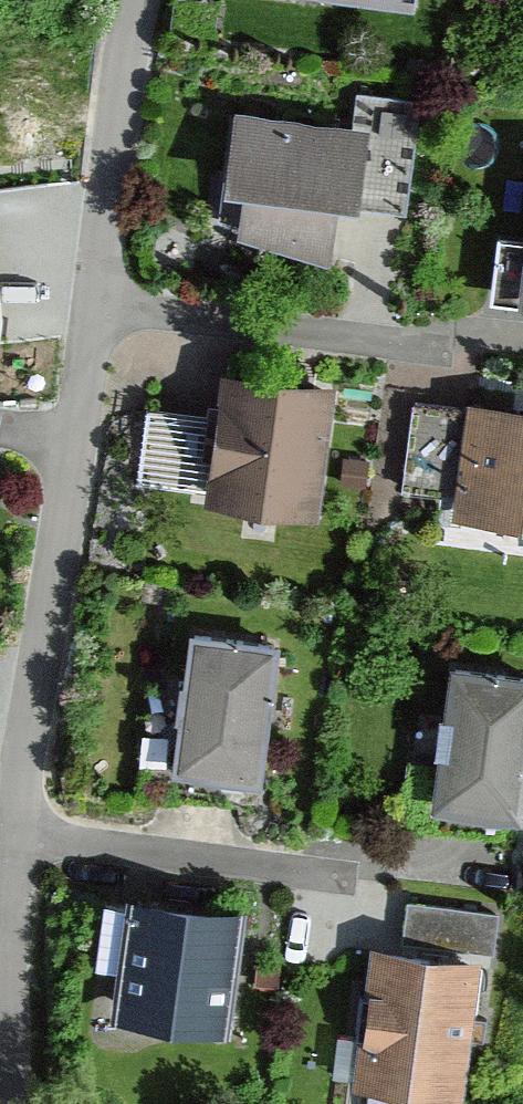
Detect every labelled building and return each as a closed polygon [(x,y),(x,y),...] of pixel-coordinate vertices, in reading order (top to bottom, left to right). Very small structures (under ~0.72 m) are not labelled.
[(326,206),(398,216),(412,106),(353,98),(349,131),(219,114),(208,198),(230,201),(226,243),(318,263),(326,206)] [(319,525),(334,392),(220,379),(205,512),(319,525)] [(455,407),(453,422),(408,416),(398,499),(446,504),(443,525),(522,535),(522,415),(455,407)] [(168,779),(260,792),(279,650),(187,638),(168,779)] [(447,679),(429,816),(522,828),(522,689),(447,679)] [(422,901),(422,941),(499,941),(498,900),(422,901)] [(101,1020),(224,1036),(239,917),(117,901),(101,1020)] [(363,950),(343,1091),(436,1103),(453,1103),(472,966),(363,950)]
